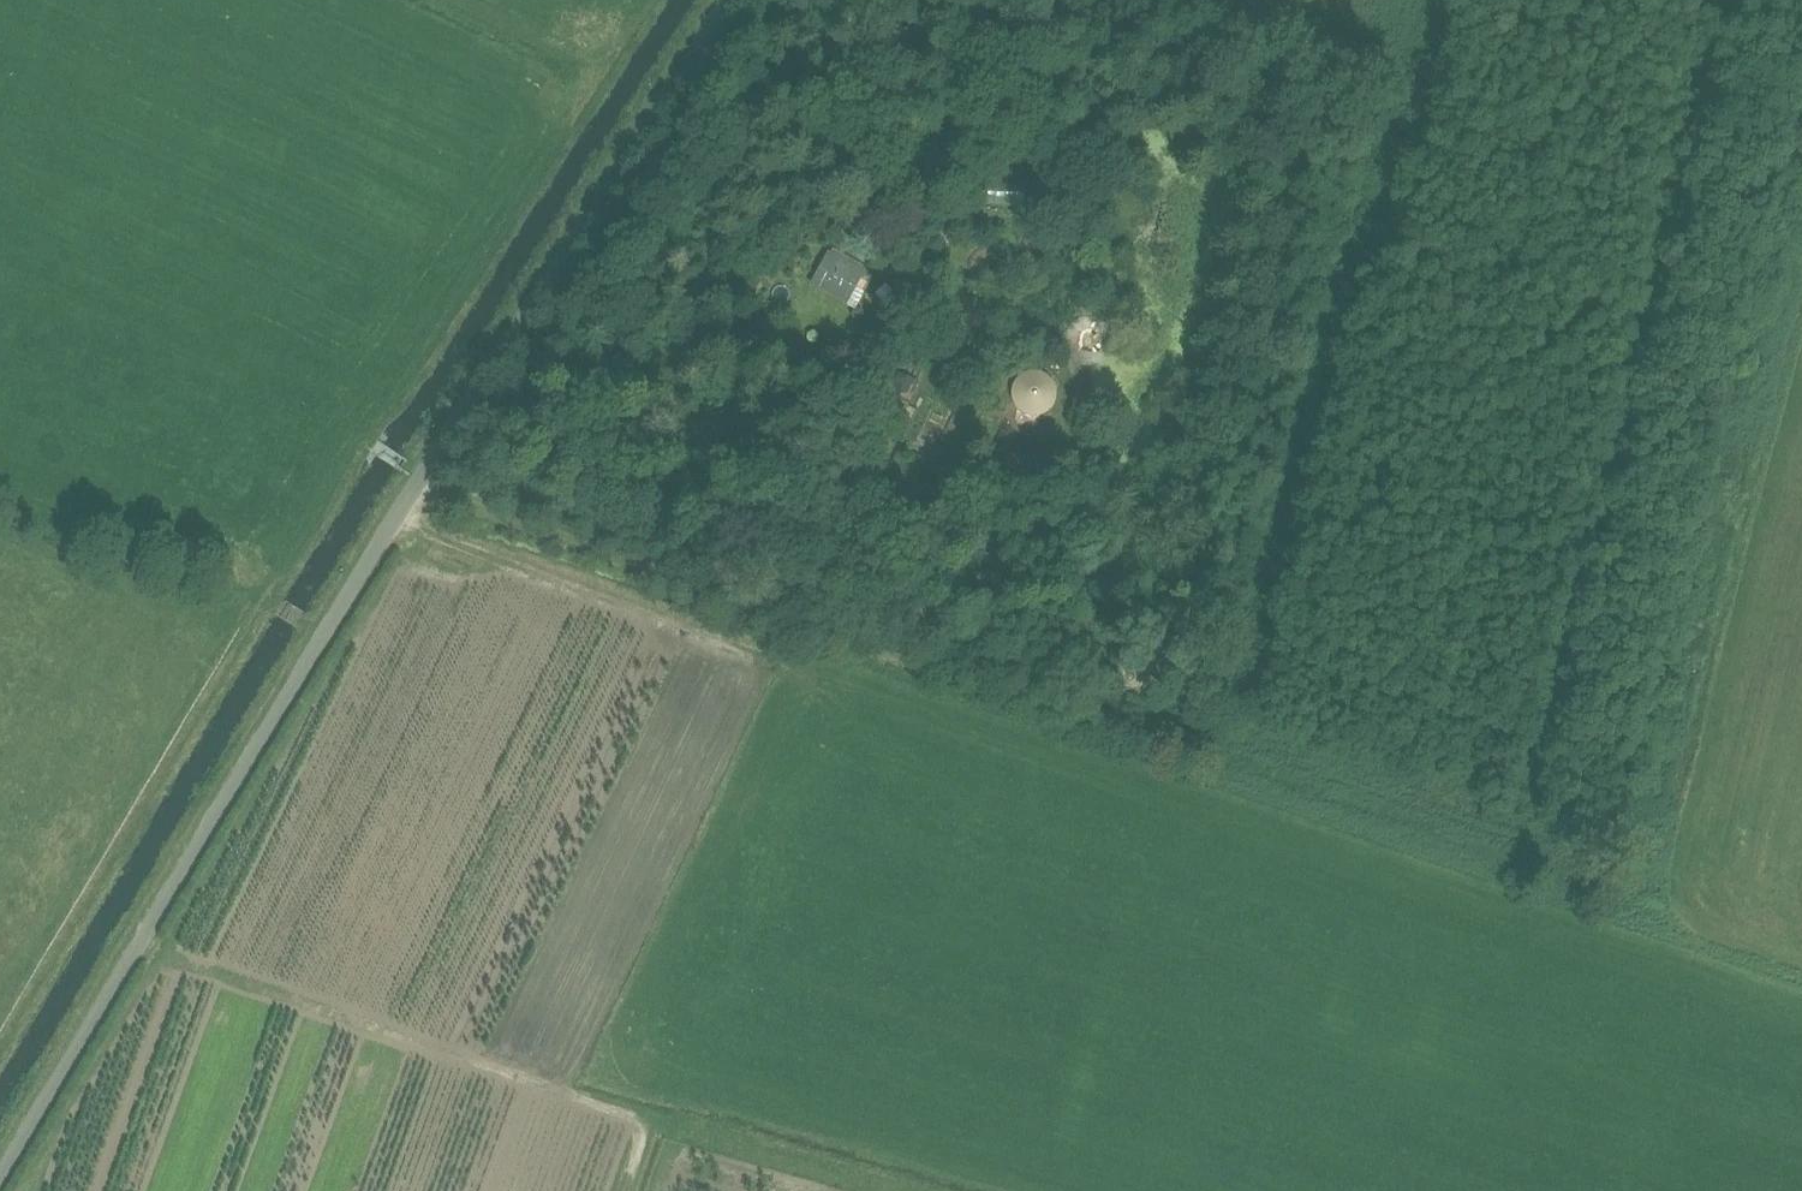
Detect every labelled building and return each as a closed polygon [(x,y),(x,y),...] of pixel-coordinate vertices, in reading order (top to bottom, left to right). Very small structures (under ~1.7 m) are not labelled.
[(867,278),(826,255),(808,287),(848,309),(867,278)] [(868,289),(884,303),(895,292),(879,277),(868,289)] [(1010,391),(1010,393),(1010,395),(1010,397),(1011,399),(1011,400),(1012,402),(1013,404),(1014,406),(1015,407),(1017,409),(1018,410),(1020,411),(1022,412),(1023,413),(1025,414),(1027,415),(1029,415),(1031,415),(1033,416),(1035,415),(1037,415),(1039,415),(1041,414),(1043,413),(1044,412),(1046,411),(1048,410),(1049,409),(1050,407),(1052,406),(1053,404),(1054,402),(1054,400),(1055,399),(1055,397),(1056,395),(1056,393),(1056,391),(1055,389),(1055,387),(1054,385),(1054,383),(1053,381),(1052,380),(1050,378),(1049,377),(1048,375),(1046,374),(1044,373),(1042,372),(1041,371),(1039,371),(1037,370),(1035,370),(1033,370),(1031,370),(1029,370),(1027,371),(1025,371),(1023,372),(1022,373),(1020,374),(1018,375),(1017,377),(1015,378),(1014,380),(1013,381),(1012,383),(1011,385),(1011,387),(1010,389),(1010,391)] [(917,383),(897,374),(887,395),(891,396),(908,404),(917,383)] [(908,404),(891,396),(883,414),(900,422),(908,404)]
